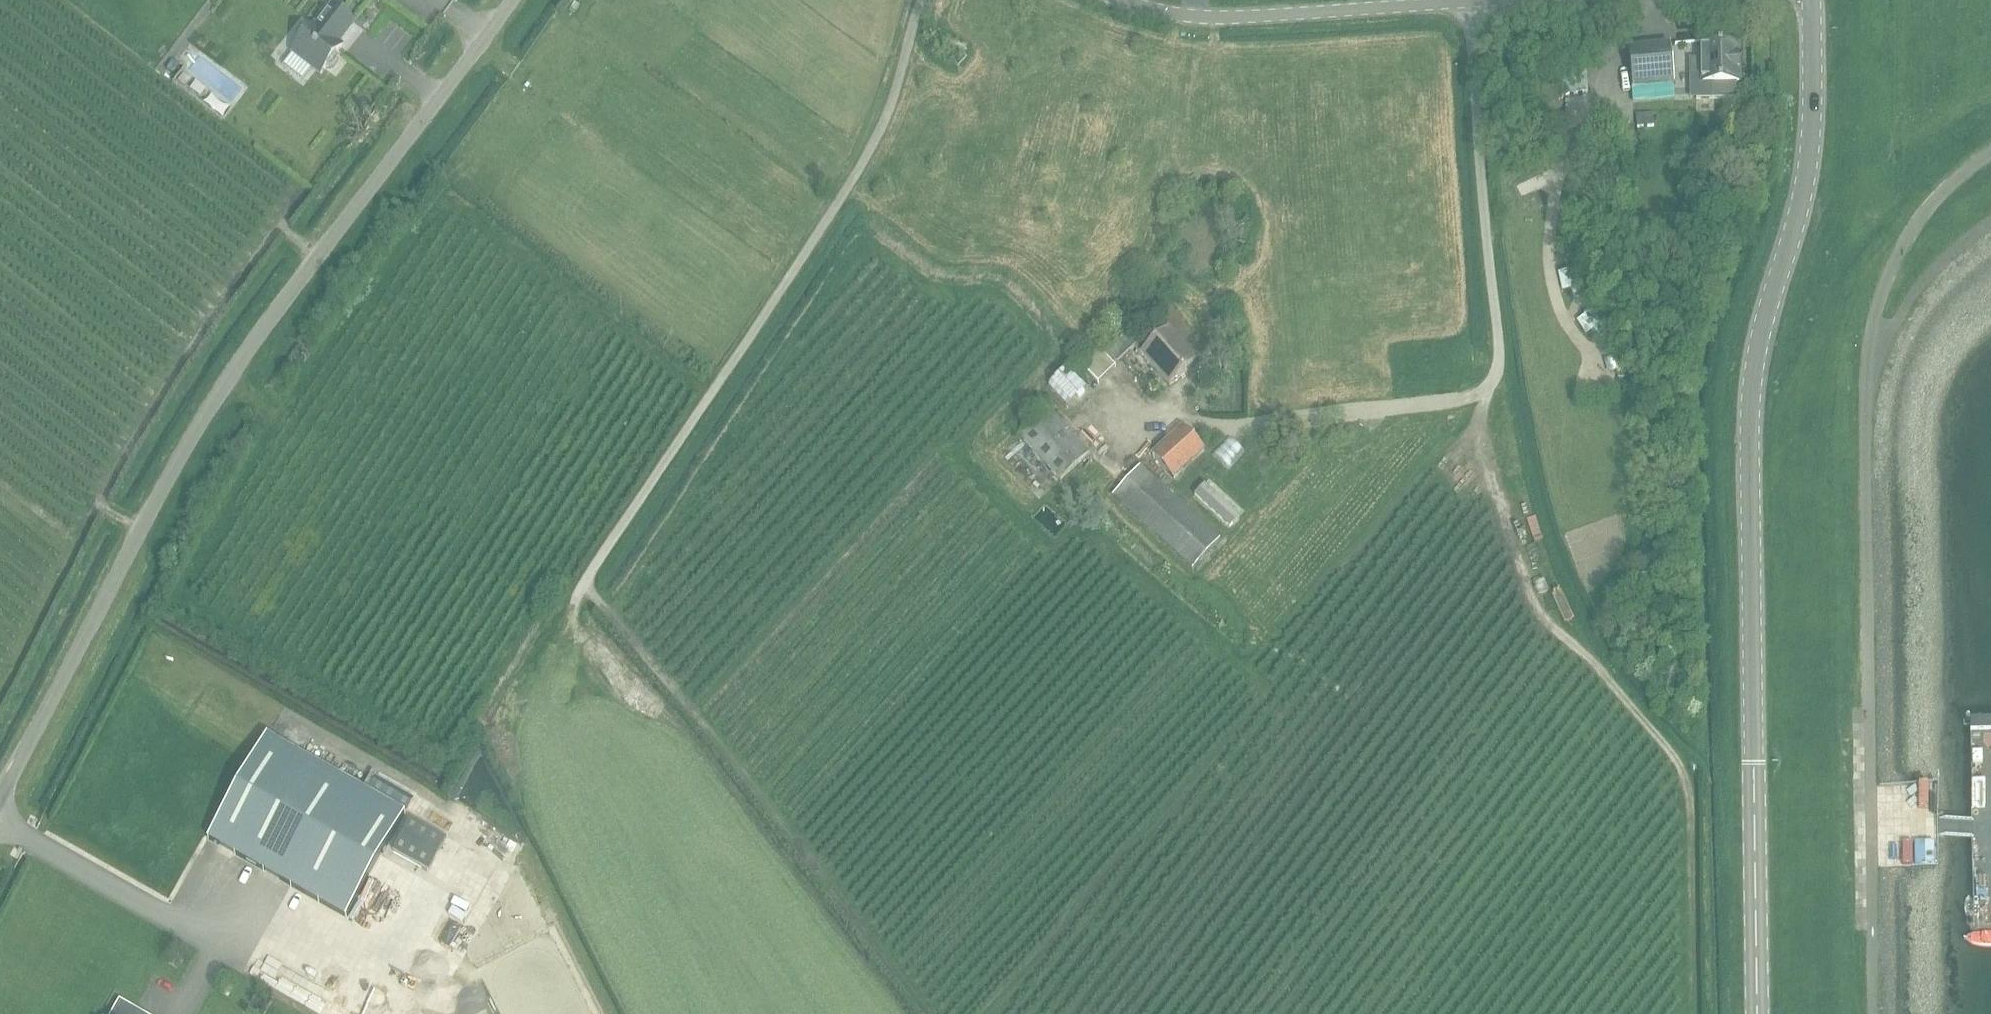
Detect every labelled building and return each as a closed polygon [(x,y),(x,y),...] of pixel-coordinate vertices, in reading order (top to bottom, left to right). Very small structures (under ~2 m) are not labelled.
[(354,22),(334,6),(317,28),(314,25),(293,52),(321,74),(326,68),(333,67),(338,60),(337,53),(342,47),(337,43),(354,22)] [(206,65),(224,77),(221,82),(244,97),(265,64),(207,28),(188,57),(205,67),(206,65)] [(1632,88),(1673,84),(1669,44),(1628,48),(1632,88)] [(1739,45),(1701,45),(1702,81),(1696,82),(1696,98),(1736,98),(1736,82),(1740,82),(1739,45)] [(173,61),(167,69),(173,74),(180,66),(173,61)] [(1653,112),(1636,114),(1637,126),(1654,125),(1653,112)] [(1169,386),(1197,361),(1168,329),(1152,343),(1145,337),(1140,341),(1130,330),(1107,351),(1118,363),(1134,348),(1169,386)] [(1080,364),(1098,382),(1116,364),(1098,346),(1080,364)] [(1049,386),(1067,406),(1089,386),(1071,366),(1049,386)] [(1060,481),(1089,454),(1048,409),(1018,436),(1060,481)] [(1174,478),(1203,451),(1182,427),(1152,455),(1174,478)] [(1193,567),(1219,539),(1139,466),(1114,494),(1193,567)] [(1537,474),(1540,489),(1553,487),(1550,471),(1537,474)] [(267,735),(208,839),(346,917),(405,813),(267,735)] [(411,816),(393,848),(428,868),(447,836),(411,816)] [(112,1013),(144,1013),(120,1000),(112,1013)]
